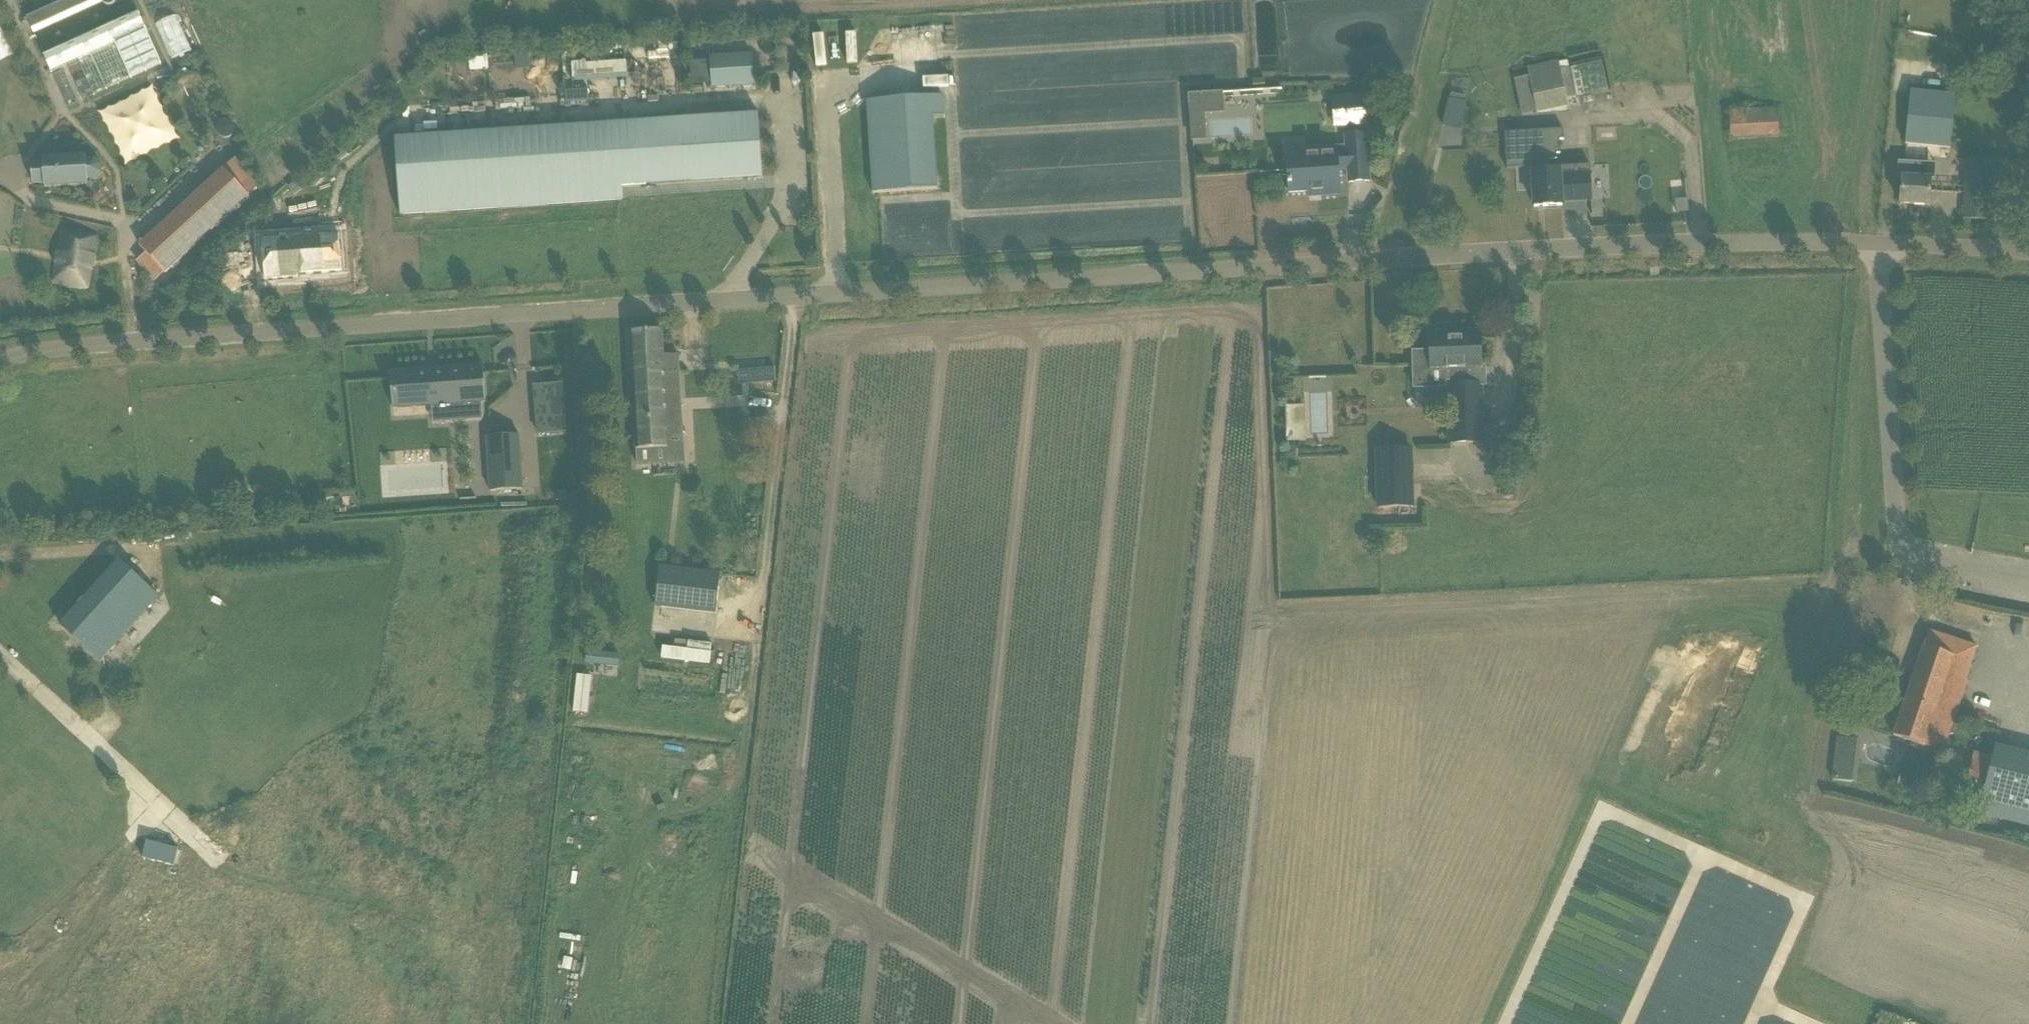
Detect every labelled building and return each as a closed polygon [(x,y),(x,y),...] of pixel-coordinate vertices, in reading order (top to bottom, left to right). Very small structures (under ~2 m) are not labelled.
[(26,15),(34,33),(102,2),(106,0),(60,0),(26,15)] [(161,64),(139,14),(45,57),(67,107),(161,64)] [(171,58),(189,49),(173,15),(155,24),(171,58)] [(710,57),(712,89),(755,86),(752,54),(710,57)] [(573,76),(628,77),(628,61),(573,60),(573,76)] [(1561,71),(1567,100),(1577,97),(1571,69),(1561,71)] [(154,85),(100,110),(125,163),(179,139),(154,85)] [(1904,155),(1950,159),(1956,97),(1911,92),(1904,155)] [(868,101),(874,194),(937,189),(932,117),(944,117),(943,96),(868,101)] [(1344,99),(1346,127),(1366,125),(1363,97),(1344,99)] [(1466,104),(1449,100),(1443,126),(1459,130),(1466,104)] [(1779,134),(1778,110),(1729,111),(1730,136),(1779,134)] [(761,177),(757,121),(757,114),(638,122),(638,126),(398,143),(403,213),(500,206),(619,198),(618,187),(761,177)] [(1192,141),(1207,140),(1206,120),(1190,121),(1192,141)] [(1549,166),(1549,160),(1557,160),(1557,154),(1560,154),(1560,140),(1563,140),(1563,130),(1508,133),(1510,168),(1549,166)] [(1287,158),(1288,173),(1289,193),(1316,192),(1316,197),(1340,195),(1338,170),(1348,169),(1349,183),(1369,181),(1366,136),(1347,137),(1348,153),(1337,154),(1336,150),(1319,151),(1320,156),(1287,158)] [(87,161),(87,156),(44,159),(44,163),(32,164),(33,184),(45,183),(46,188),(89,185),(88,181),(97,180),(102,174),(102,166),(95,160),(87,161)] [(1589,166),(1558,167),(1558,171),(1533,172),(1534,207),(1562,206),(1562,202),(1590,200),(1589,166)] [(139,245),(163,272),(248,196),(224,169),(139,245)] [(1988,209),(1989,189),(1990,175),(1966,174),(1964,208),(1988,209)] [(1900,204),(1929,206),(1931,178),(1901,177),(1900,204)] [(1687,199),(1675,201),(1676,213),(1688,212),(1687,199)] [(90,274),(91,268),(86,264),(87,257),(94,255),(95,248),(96,242),(97,236),(97,235),(96,235),(92,233),(87,232),(83,230),(78,229),(73,228),(68,228),(64,227),(63,228),(62,234),(60,240),(58,246),(57,252),(62,256),(61,260),(55,263),(55,269),(54,275),(54,281),(58,283),(62,285),(66,286),(70,287),(74,287),(78,288),(82,288),(86,288),(87,288),(88,281),(90,274)] [(254,280),(285,278),(284,275),(331,272),(329,232),(251,237),(254,280)] [(662,331),(630,333),(635,465),(652,464),(652,449),(668,449),(667,437),(682,437),(678,355),(663,356),(662,331)] [(1487,385),(1486,372),(1481,372),(1480,333),(1462,333),(1462,335),(1431,336),(1431,334),(1430,334),(1430,352),(1413,353),(1413,368),(1414,388),(1443,387),(1448,387),(1449,444),(1485,443),(1483,385),(1487,385)] [(483,365),(390,372),(393,410),(486,403),(483,365)] [(738,370),(739,385),(776,383),(775,368),(738,370)] [(1310,394),(1327,393),(1326,377),(1308,379),(1310,394)] [(534,387),(538,434),(566,432),(562,385),(534,387)] [(518,435),(486,438),(489,492),(522,490),(518,435)] [(1412,449),(1377,450),(1377,511),(1415,509),(1412,449)] [(564,477),(564,469),(556,468),(556,477),(564,477)] [(1365,547),(1371,547),(1375,543),(1375,536),(1371,532),(1364,532),(1360,537),(1360,543),(1365,547)] [(157,598),(118,563),(62,625),(101,660),(157,598)] [(720,574),(660,567),(655,607),(715,614),(720,574)] [(1929,631),(1893,736),(1926,747),(1944,752),(1952,727),(1967,680),(1966,680),(1976,647),(1929,631)] [(663,647),(661,659),(710,665),(711,653),(663,647)] [(587,652),(586,664),(618,667),(619,655),(587,652)] [(592,677),(577,676),(573,712),(588,714),(592,677)] [(1835,780),(1859,780),(1860,737),(1836,736),(1835,780)] [(1996,748),(1978,820),(2028,833),(2028,756),(1996,748)] [(178,850),(147,842),(142,858),(173,866),(178,850)]
